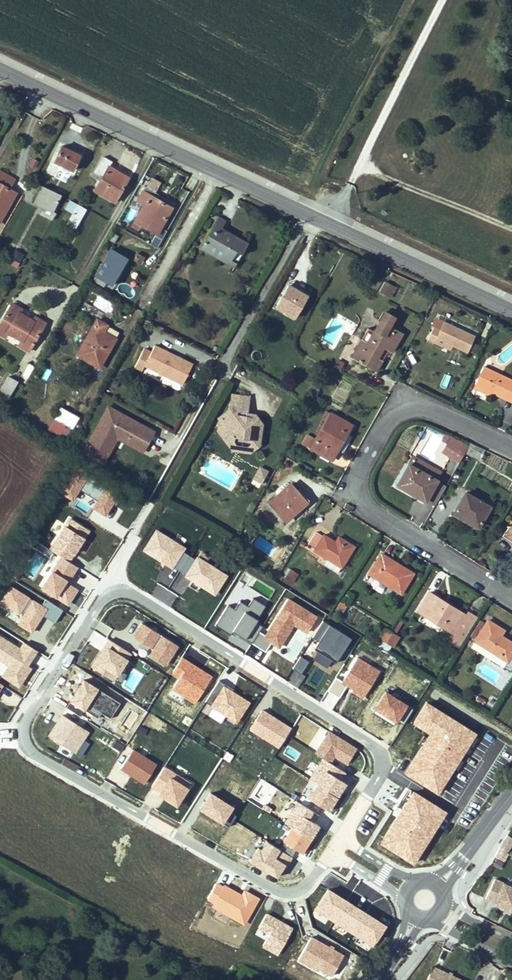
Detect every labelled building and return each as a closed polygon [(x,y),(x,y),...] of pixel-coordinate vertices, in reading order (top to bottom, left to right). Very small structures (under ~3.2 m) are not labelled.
[(80,155),(61,145),(53,161),(73,170),(80,155)] [(109,166),(112,161),(103,156),(94,172),(101,177),(94,190),(114,202),(128,177),(109,166)] [(0,171),(0,210),(11,190),(8,188),(13,179),(0,171)] [(61,194),(42,185),(34,202),(44,207),(45,205),(54,209),(61,194)] [(145,187),(143,191),(171,207),(173,204),(145,187)] [(11,190),(0,210),(0,220),(16,192),(11,190)] [(144,204),(135,221),(141,224),(156,233),(171,207),(143,191),(138,200),(144,204)] [(65,209),(72,213),(77,204),(70,200),(65,209)] [(86,209),(77,204),(72,213),(67,224),(75,229),(86,209)] [(241,254),(247,244),(225,231),(223,234),(219,231),(221,229),(226,220),(218,216),(200,247),(207,251),(210,248),(231,259),(236,251),(241,254)] [(138,229),(141,224),(135,221),(132,225),(138,229)] [(118,236),(114,233),(110,239),(115,242),(118,236)] [(28,251),(12,242),(9,248),(25,257),(28,251)] [(231,259),(210,248),(207,251),(234,267),(236,263),(231,259)] [(103,260),(95,275),(112,285),(127,259),(110,249),(108,251),(104,249),(99,257),(103,260)] [(143,258),(137,254),(134,259),(140,262),(143,258)] [(93,279),(110,289),(112,285),(95,275),(103,260),(99,257),(87,279),(92,282),(93,279)] [(395,287),(385,281),(380,291),(387,295),(390,289),(393,290),(395,287)] [(274,310),(296,321),(309,296),(287,284),(274,310)] [(12,303),(0,323),(0,333),(5,336),(8,332),(21,340),(24,336),(34,342),(45,322),(35,316),(33,320),(20,312),(22,308),(12,303)] [(352,357),(370,367),(376,357),(382,347),(392,352),(402,334),(389,327),(394,318),(385,312),(374,331),(367,343),(363,351),(357,347),(352,357)] [(99,367),(115,338),(103,331),(107,325),(97,319),(77,354),(99,367)] [(467,353),(474,337),(444,322),(440,330),(433,327),(427,339),(434,342),(437,338),(453,346),(467,353)] [(119,332),(107,325),(103,331),(115,338),(119,332)] [(34,342),(24,336),(21,340),(19,344),(29,350),(34,342)] [(453,346),(437,338),(434,342),(451,350),(453,346)] [(357,347),(363,351),(367,343),(361,340),(357,347)] [(151,351),(144,347),(134,368),(141,371),(145,365),(182,384),(193,364),(155,345),(151,351)] [(382,360),(376,357),(370,367),(376,371),(382,360)] [(333,367),(340,370),(343,365),(337,360),(333,367)] [(475,385),(490,392),(505,399),(507,395),(511,397),(511,381),(483,367),(475,385)] [(446,371),(442,382),(448,385),(453,374),(446,371)] [(8,375),(0,390),(0,392),(9,397),(18,381),(8,375)] [(489,395),(490,392),(475,385),(473,388),(489,395)] [(230,410),(222,417),(223,417),(228,423),(221,428),(227,435),(224,439),(228,444),(229,445),(234,442),(249,443),(253,447),(254,448),(259,445),(259,443),(262,423),(258,417),(251,417),(251,423),(248,423),(245,420),(247,413),(249,397),(232,395),(230,410)] [(112,407),(108,405),(96,426),(100,428),(112,407)] [(79,417),(61,407),(55,418),(66,424),(63,430),(69,434),(79,417)] [(144,448),(154,431),(137,422),(135,424),(121,416),(122,413),(112,407),(100,428),(96,426),(82,451),(99,460),(118,427),(130,434),(128,438),(144,448)] [(322,418),(326,421),(331,414),(326,411),(322,418)] [(137,422),(122,413),(121,416),(135,424),(137,422)] [(251,423),(251,417),(258,417),(255,414),(247,413),(245,420),(248,423),(251,423)] [(331,460),(337,450),(347,434),(351,425),(331,414),(326,421),(316,439),(307,434),(302,444),(331,460)] [(50,424),(35,415),(32,420),(47,429),(50,424)] [(228,423),(223,417),(222,417),(219,419),(217,430),(224,439),(227,435),(221,428),(228,423)] [(99,460),(103,462),(117,437),(142,451),(144,448),(128,438),(130,434),(118,427),(99,460)] [(352,437),(347,434),(337,450),(343,454),(352,437)] [(445,443),(449,436),(444,434),(441,439),(441,440),(445,443)] [(451,438),(448,444),(443,452),(459,463),(465,453),(468,447),(451,438)] [(474,450),(483,454),(485,451),(470,444),(468,447),(465,453),(471,456),(474,450)] [(480,461),(483,454),(474,450),(471,456),(480,461)] [(414,458),(410,465),(436,480),(441,473),(414,458)] [(444,465),(446,474),(455,473),(453,464),(444,465)] [(437,481),(436,480),(410,465),(409,465),(397,485),(425,501),(437,481)] [(102,501),(97,509),(105,514),(112,503),(115,506),(122,495),(77,466),(61,492),(72,499),(75,495),(79,489),(98,501),(99,499),(102,501)] [(253,479),(261,483),(268,472),(264,470),(263,472),(258,470),(253,479)] [(286,521),(305,504),(294,493),(296,491),(290,484),(270,502),(286,521)] [(79,489),(75,495),(97,509),(102,501),(99,499),(98,501),(79,489)] [(298,489),(296,491),(294,493),(305,504),(309,501),(298,489)] [(490,507),(465,493),(454,513),(478,527),(490,507)] [(77,516),(75,522),(86,526),(88,521),(77,516)] [(69,519),(50,550),(54,552),(61,557),(68,561),(88,531),(69,519)] [(308,545),(315,549),(322,537),(315,532),(308,545)] [(235,540),(242,544),(244,539),(238,535),(235,540)] [(354,547),(343,540),(340,545),(335,542),(323,535),(322,537),(315,549),(314,551),(327,559),(341,568),(342,568),(354,547)] [(335,542),(340,545),(343,540),(338,537),(335,542)] [(42,587),(61,557),(54,552),(40,574),(44,577),(39,586),(42,587)] [(369,574),(401,594),(413,574),(398,565),(396,567),(393,565),(394,562),(381,554),(369,574)] [(34,576),(43,562),(34,556),(25,570),(34,576)] [(67,583),(77,567),(68,561),(61,557),(42,587),(68,604),(77,590),(67,583)] [(337,573),(341,568),(327,559),(323,565),(337,573)] [(299,574),(291,569),(285,578),(293,583),(299,574)] [(270,597),(274,590),(257,580),(253,587),(270,597)] [(417,612),(454,634),(451,639),(461,645),(477,619),(467,613),(465,616),(429,593),(417,612)] [(233,631),(252,643),(259,631),(263,626),(256,622),(258,619),(257,619),(265,606),(253,598),(248,606),(240,601),(235,609),(228,605),(215,625),(230,635),(233,631)] [(265,635),(259,631),(252,643),(265,652),(271,642),(278,647),(293,624),(306,632),(316,616),(288,599),(265,635)] [(348,605),(341,601),(337,606),(344,611),(348,605)] [(323,620),(312,637),(319,641),(314,649),(336,663),(351,638),(323,620)] [(475,641),(507,661),(503,668),(510,672),(511,669),(511,643),(500,636),(503,631),(487,621),(475,641)] [(483,624),(480,622),(471,636),(474,638),(483,624)] [(392,633),(385,629),(379,638),(387,643),(392,633)] [(387,643),(391,645),(393,647),(399,638),(392,633),(387,643)] [(387,643),(379,638),(376,645),(383,649),(387,643)] [(458,648),(461,645),(451,639),(449,642),(458,648)] [(104,653),(112,641),(109,640),(101,652),(104,653)] [(113,681),(130,653),(112,641),(104,653),(101,652),(92,667),(113,681)] [(471,648),(503,668),(507,661),(475,641),(471,648)] [(383,649),(387,652),(391,645),(387,643),(383,649)] [(309,661),(301,656),(293,669),(301,674),(309,661)] [(342,681),(336,677),(328,690),(339,698),(347,685),(353,689),(352,691),(363,698),(379,672),(357,658),(342,681)] [(224,687),(226,685),(219,680),(205,702),(236,722),(248,702),(232,692),(224,687)] [(481,708),(485,701),(477,696),(473,703),(481,708)] [(490,696),(484,704),(490,709),(497,701),(490,696)] [(75,753),(88,731),(62,715),(49,736),(75,753)] [(315,754),(323,759),(329,763),(334,756),(347,764),(356,750),(329,732),(315,754)] [(323,759),(310,780),(337,797),(345,783),(340,780),(344,773),(329,763),(323,759)] [(328,811),(336,797),(310,780),(301,794),(328,811)] [(301,853),(310,839),(292,828),(283,842),(284,843),(296,850),(301,853)] [(291,857),(296,850),(284,843),(279,850),(291,857)] [(493,879),(484,902),(511,914),(511,887),(493,879)] [(435,969),(429,979),(458,979),(435,969)]
